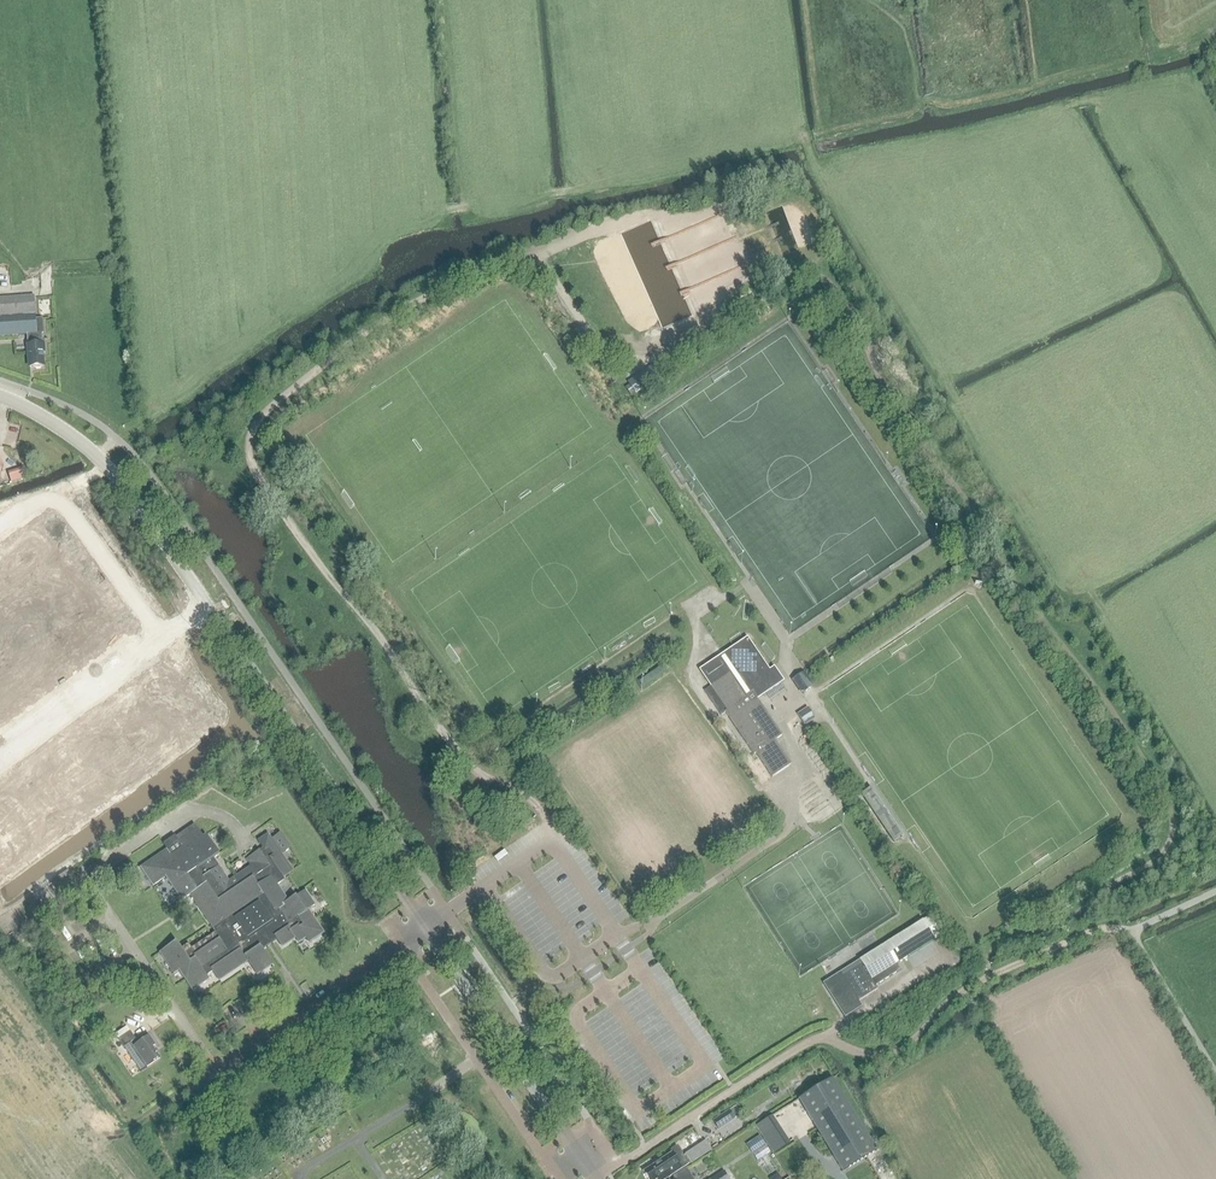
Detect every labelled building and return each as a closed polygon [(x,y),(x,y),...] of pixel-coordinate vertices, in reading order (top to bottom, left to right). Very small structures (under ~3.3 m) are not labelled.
[(43,367),(42,353),(45,353),(44,344),(42,344),(42,333),(43,333),(42,319),(36,319),(34,296),(0,298),(0,337),(27,335),(29,368),(43,367)] [(11,483),(28,477),(24,467),(8,473),(11,483)] [(38,535),(55,558),(69,548),(52,524),(38,535)] [(30,568),(14,546),(3,554),(19,576),(30,568)] [(8,584),(19,576),(3,554),(0,556),(0,573),(8,584)] [(73,600),(78,596),(74,591),(69,595),(73,600)] [(68,603),(73,600),(69,595),(64,598),(68,603)] [(53,606),(48,610),(52,615),(57,611),(53,606)] [(52,615),(48,610),(43,613),(47,618),(52,615)] [(97,610),(86,618),(100,637),(111,629),(97,610)] [(86,618),(76,625),(89,644),(100,637),(86,618)] [(76,625),(65,633),(79,652),(89,644),(76,625)] [(65,633),(54,641),(68,660),(79,652),(65,633)] [(755,753),(772,777),(791,765),(774,741),(782,736),(753,693),(759,689),(763,695),(783,681),(774,666),(769,669),(747,637),(723,652),(698,669),(710,687),(704,691),(721,715),(725,713),(753,755),(755,753)] [(9,638),(5,642),(8,647),(13,643),(9,638)] [(8,647),(5,642),(0,645),(0,646),(3,650),(8,647)] [(32,657),(22,665),(35,684),(46,676),(32,657)] [(22,665),(11,672),(25,691),(35,684),(22,665)] [(11,672),(0,680),(14,699),(25,691),(11,672)] [(793,678),(803,693),(813,686),(803,672),(793,678)] [(0,680),(0,703),(3,707),(14,699),(0,680)] [(808,710),(798,716),(803,724),(813,717),(808,710)] [(30,774),(19,782),(35,804),(46,796),(30,774)] [(0,795),(0,812),(8,823),(19,815),(3,793),(0,795)] [(8,823),(0,812),(0,829),(8,823)] [(177,842),(140,867),(152,886),(165,878),(181,901),(190,895),(215,933),(184,954),(176,942),(159,953),(173,974),(178,971),(192,991),(209,980),(206,976),(213,971),(219,980),(247,961),(254,971),(257,969),(259,973),(271,965),(260,949),(276,938),(282,947),(295,938),(298,943),(306,937),(309,942),(321,934),(314,923),(315,922),(307,910),(314,905),(305,891),(288,902),(276,885),(280,882),(279,880),(293,870),(282,854),(290,848),(280,833),(272,839),(268,834),(257,841),(262,848),(250,857),(252,860),(247,863),(251,867),(229,882),(213,858),(219,855),(205,835),(203,837),(194,824),(174,838),(177,842)] [(68,870),(52,881),(58,890),(74,879),(68,870)] [(842,976),(833,982),(839,992),(839,991),(841,990),(845,997),(843,998),(843,997),(835,1002),(845,1018),(862,1007),(858,1002),(878,989),(875,986),(901,969),(898,964),(935,940),(942,936),(930,917),(923,921),(865,958),(859,962),(861,964),(843,976),(842,976)] [(82,1011),(74,1016),(81,1026),(89,1021),(82,1011)] [(117,1046),(136,1074),(159,1058),(152,1047),(154,1045),(149,1036),(133,1047),(127,1039),(117,1046)] [(831,1077),(797,1098),(817,1131),(841,1170),(875,1149),(831,1077)] [(734,1119),(729,1111),(713,1122),(718,1130),(734,1119)] [(772,1116),(755,1126),(772,1154),(789,1144),(772,1116)] [(758,1136),(750,1142),(757,1151),(765,1146),(758,1136)] [(677,1172),(688,1165),(676,1147),(670,1151),(672,1154),(668,1157),(667,1157),(659,1162),(659,1161),(650,1167),(650,1168),(644,1173),(648,1178),(655,1178),(657,1178),(666,1178),(677,1172)] [(697,1147),(684,1155),(690,1164),(703,1156),(697,1147)] [(674,1178),(692,1178),(685,1168),(672,1176),(674,1178)]
